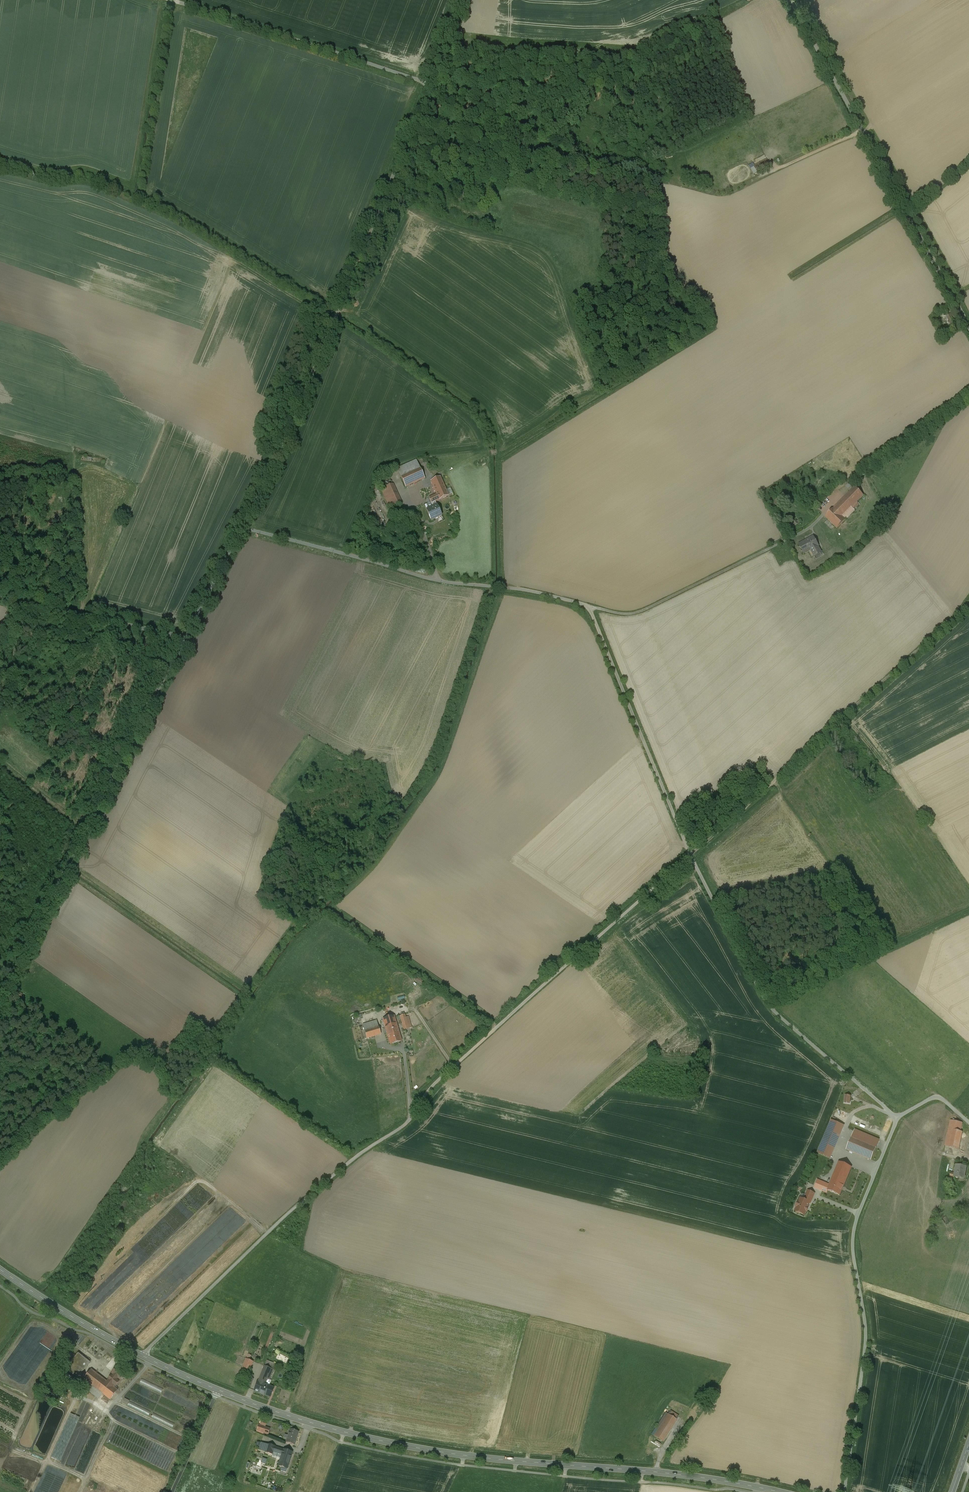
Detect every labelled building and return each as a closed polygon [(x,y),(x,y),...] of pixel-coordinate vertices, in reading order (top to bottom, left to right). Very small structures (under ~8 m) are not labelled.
[(766,158),(753,164),(753,163),(748,165),(752,174),(769,165),(766,158)] [(947,315),(945,311),(936,315),(940,321),(946,318),(945,316),(947,315)] [(954,322),(950,315),(947,317),(949,322),(948,323),(950,325),(951,325),(953,328),(957,326),(955,323),(956,323),(955,321),(954,322)] [(417,461),(398,470),(401,476),(420,468),(417,461)] [(420,468),(401,476),(406,487),(425,479),(420,468)] [(448,496),(440,477),(431,481),(438,495),(430,498),(434,508),(437,506),(435,502),(448,496)] [(401,502),(393,484),(386,487),(394,505),(401,502)] [(855,487),(834,509),(842,517),(852,508),(857,502),(863,496),(855,487)] [(783,496),(774,502),(778,506),(786,500),(783,496)] [(434,508),(427,511),(432,521),(442,516),(437,506),(434,508)] [(852,508),(842,517),(845,520),(855,511),(854,510),(852,508)] [(842,517),(834,509),(825,517),(843,535),(844,534),(852,526),(849,524),(845,520),(842,517)] [(405,515),(400,519),(408,531),(410,529),(414,534),(417,532),(405,515)] [(790,528),(801,522),(799,519),(788,525),(790,528)] [(813,538),(805,542),(799,545),(804,554),(811,550),(815,556),(821,553),(817,547),(818,546),(813,537),(813,538)] [(740,968),(735,971),(739,977),(743,975),(740,968)] [(23,995),(16,991),(14,996),(20,1000),(23,995)] [(20,1000),(14,996),(11,1000),(20,1005),(22,1001),(20,1000)] [(408,1017),(406,1018),(405,1015),(400,1016),(404,1030),(411,1027),(408,1017)] [(394,1016),(383,1019),(390,1044),(402,1041),(394,1016)] [(378,1027),(364,1031),(367,1039),(381,1035),(378,1027)] [(844,1125),(831,1120),(824,1138),(836,1144),(844,1125)] [(950,1120),(948,1129),(952,1130),(961,1132),(963,1123),(950,1120)] [(961,1132),(952,1130),(948,1129),(945,1146),(949,1147),(958,1149),(962,1132),(961,1132)] [(879,1140),(854,1130),(851,1138),(862,1142),(863,1139),(877,1145),(879,1140)] [(836,1144),(824,1138),(817,1153),(830,1158),(836,1144)] [(862,1142),(851,1138),(846,1149),(871,1160),(877,1145),(863,1139),(862,1142)] [(829,1186),(827,1190),(839,1195),(851,1167),(839,1162),(829,1186)] [(966,1168),(956,1166),(954,1178),(959,1179),(960,1177),(964,1178),(966,1168)] [(794,1187),(798,1192),(803,1188),(799,1184),(794,1187)] [(829,1186),(822,1184),(820,1189),(826,1192),(827,1190),(829,1186)] [(814,1194),(807,1191),(804,1200),(809,1202),(809,1203),(810,1203),(814,1194)] [(804,1200),(800,1198),(799,1202),(798,1202),(796,1207),(797,1207),(795,1211),(796,1211),(797,1213),(799,1213),(800,1213),(804,1215),(806,1211),(808,1208),(807,1207),(809,1203),(809,1202),(804,1200)] [(131,1310),(116,1324),(124,1333),(135,1324),(133,1322),(125,1329),(122,1326),(132,1317),(130,1316),(133,1313),(131,1310)] [(78,1353),(66,1369),(78,1378),(90,1362),(78,1353)] [(253,1362),(246,1359),(242,1370),(248,1373),(253,1362)] [(275,1364),(267,1361),(264,1366),(273,1370),(275,1364)] [(273,1370),(264,1366),(258,1382),(265,1385),(267,1379),(269,1380),(273,1370)] [(126,1374),(117,1367),(112,1374),(112,1375),(116,1378),(118,1379),(121,1381),(123,1378),(124,1379),(127,1375),(126,1374)] [(107,1382),(91,1369),(84,1379),(103,1394),(110,1384),(107,1382)] [(116,1378),(112,1375),(107,1382),(110,1384),(111,1385),(116,1378)] [(118,1379),(116,1378),(111,1385),(113,1387),(114,1385),(116,1386),(119,1382),(117,1381),(118,1379)] [(103,1394),(84,1379),(80,1384),(99,1399),(103,1394)] [(163,1389),(142,1379),(140,1383),(161,1393),(163,1389)] [(258,1382),(254,1391),(270,1397),(274,1388),(265,1385),(258,1382)] [(111,1385),(110,1384),(103,1394),(110,1400),(117,1390),(113,1387),(111,1385)] [(150,1412),(129,1402),(127,1406),(148,1416),(150,1412)] [(79,1418),(71,1414),(51,1457),(60,1461),(79,1418)] [(174,1424),(153,1414),(151,1418),(172,1428),(174,1424)] [(668,1414),(654,1436),(663,1441),(676,1420),(668,1414)] [(260,1425),(259,1425),(257,1430),(264,1433),(268,1435),(270,1429),(265,1427),(260,1425)] [(299,1432),(290,1429),(288,1436),(285,1435),(284,1438),(287,1439),(286,1442),(291,1444),(294,1445),(299,1432)] [(275,1447),(268,1444),(265,1452),(273,1454),(273,1452),(275,1447)] [(284,1450),(275,1447),(273,1452),(282,1455),(284,1450)] [(292,1452),(284,1449),(282,1455),(278,1466),(281,1467),(287,1469),(289,1464),(288,1464),(292,1452)]
